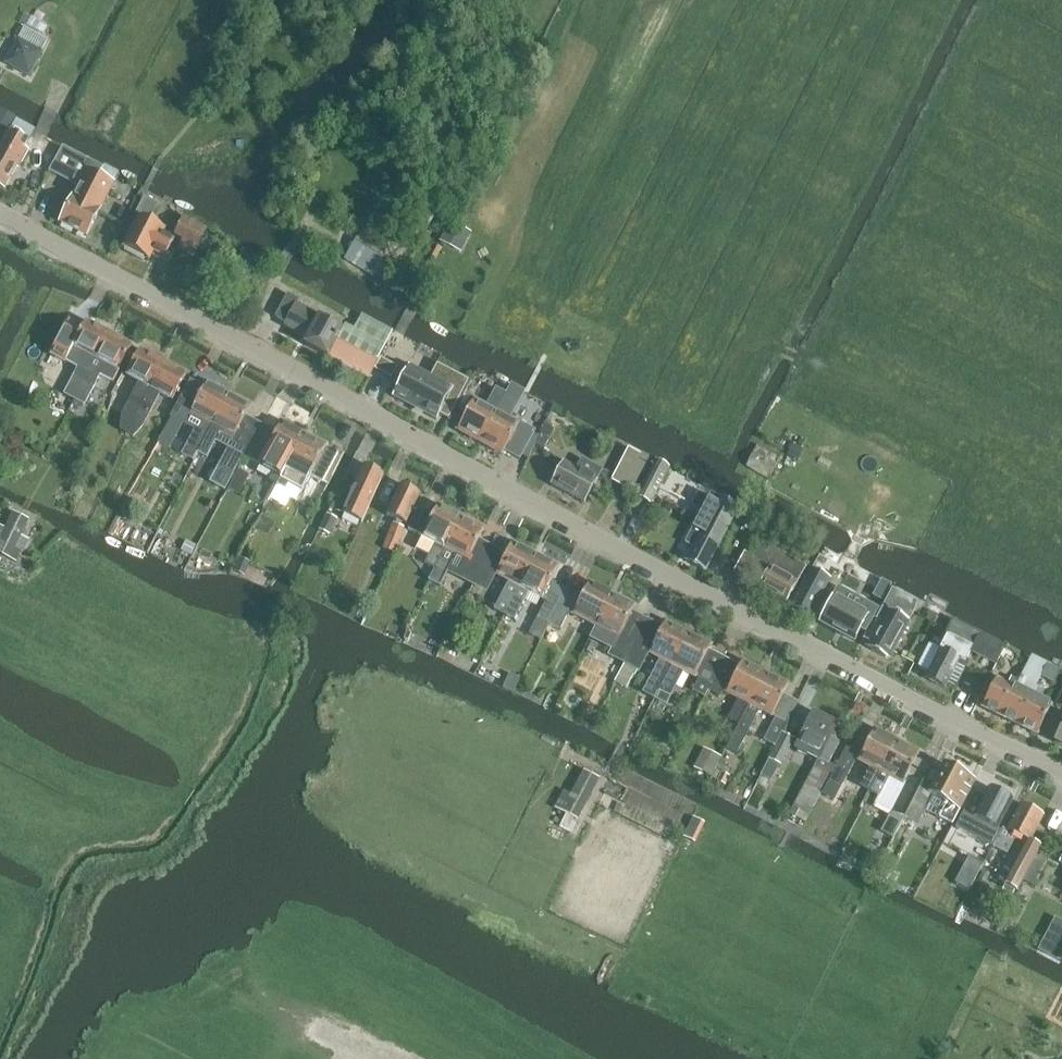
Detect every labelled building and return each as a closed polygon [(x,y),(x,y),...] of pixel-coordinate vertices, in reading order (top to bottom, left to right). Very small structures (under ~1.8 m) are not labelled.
[(3,63),(29,77),(42,51),(41,51),(47,40),(23,28),(3,63)] [(0,118),(0,128),(7,132),(15,119),(3,113),(0,118)] [(16,120),(9,132),(28,143),(35,130),(16,120)] [(0,147),(0,187),(4,190),(19,163),(21,164),(28,152),(24,150),(28,143),(9,132),(0,147)] [(63,148),(49,172),(78,187),(59,223),(86,237),(113,184),(99,177),(103,168),(63,148)] [(173,241),(162,235),(165,230),(149,222),(157,206),(143,199),(135,215),(138,217),(123,247),(134,253),(135,257),(141,261),(145,259),(148,261),(153,253),(164,259),(173,241)] [(409,218),(408,219),(426,230),(437,212),(417,201),(412,211),(413,212),(409,218)] [(173,236),(182,240),(176,250),(193,258),(207,231),(182,218),(173,236)] [(344,259),(379,281),(400,249),(365,227),(344,259)] [(224,284),(242,293),(259,262),(242,253),(224,284)] [(308,339),(306,342),(305,345),(327,357),(369,378),(375,367),(393,331),(362,315),(351,335),(342,330),(297,306),(299,301),(287,295),(275,318),(286,324),(285,327),(308,339)] [(73,399),(109,335),(86,322),(82,329),(68,322),(55,347),(69,355),(73,348),(86,355),(64,394),(73,399)] [(131,347),(109,335),(73,399),(86,406),(101,378),(111,384),(131,347)] [(120,430),(128,434),(143,400),(163,363),(140,351),(126,376),(140,383),(122,416),(120,430)] [(375,367),(374,369),(392,378),(397,367),(380,358),(375,367)] [(186,376),(163,363),(143,400),(128,434),(133,437),(142,428),(160,394),(172,401),(186,376)] [(409,366),(392,397),(437,420),(439,416),(449,422),(471,381),(437,363),(430,377),(409,366)] [(228,394),(206,383),(190,414),(204,421),(198,431),(195,429),(180,456),(192,462),(193,461),(228,394)] [(465,416),(457,430),(479,443),(496,412),(506,394),(497,389),(487,407),(474,400),(464,395),(456,411),(465,416)] [(228,394),(193,461),(205,466),(213,451),(211,450),(222,430),(235,437),(251,406),(228,394)] [(496,412),(479,443),(502,455),(519,425),(496,412)] [(269,481),(277,486),(304,435),(282,423),(276,434),(259,465),(259,466),(273,474),(269,481)] [(542,433),(535,445),(541,448),(544,449),(550,438),(554,430),(544,424),(540,432),(542,433)] [(276,434),(260,426),(254,437),(244,457),(259,465),(276,434)] [(224,467),(221,471),(233,477),(235,473),(244,457),(254,437),(248,433),(243,430),(224,467)] [(304,435),(277,486),(286,491),(288,486),(302,493),(310,476),(322,483),(338,454),(326,447),(326,446),(304,435)] [(793,444),(788,455),(797,460),(803,449),(793,444)] [(746,466),(768,480),(779,458),(757,445),(746,466)] [(648,458),(628,447),(610,481),(630,491),(648,458)] [(551,485),(584,503),(602,471),(581,459),(576,469),(563,462),(551,485)] [(655,460),(636,497),(651,505),(670,468),(655,460)] [(342,514),(361,523),(383,475),(364,466),(342,514)] [(242,494),(250,475),(238,469),(230,489),(242,494)] [(419,495),(400,486),(386,516),(397,521),(395,525),(394,524),(383,549),(394,554),(405,524),(419,495)] [(685,561),(705,571),(738,510),(711,496),(710,498),(699,492),(691,508),(701,513),(685,544),(692,548),(685,561)] [(428,581),(460,518),(438,506),(432,518),(418,510),(408,530),(422,537),(416,549),(428,555),(424,564),(434,569),(428,581)] [(16,562),(28,538),(21,535),(28,521),(13,513),(5,529),(0,526),(0,554),(16,562)] [(319,530),(329,536),(337,519),(327,514),(319,530)] [(463,577),(474,583),(492,548),(477,541),(483,530),(460,518),(428,581),(439,586),(455,555),(471,563),(463,577)] [(186,541),(181,551),(184,552),(191,555),(195,545),(186,541)] [(732,573),(786,603),(806,567),(763,543),(755,558),(744,552),(732,573)] [(494,609),(505,615),(535,556),(512,544),(506,555),(492,548),(474,583),(484,588),(492,573),(508,582),(494,609)] [(184,552),(182,557),(189,560),(191,555),(184,552)] [(537,618),(548,624),(567,587),(552,579),(558,568),(535,556),(505,615),(514,619),(528,592),(546,601),(537,618)] [(790,607),(810,617),(826,586),(836,566),(817,556),(807,576),(790,607)] [(239,558),(234,571),(242,575),(248,562),(239,558)] [(569,613),(595,626),(611,595),(589,583),(583,595),(567,587),(548,624),(560,630),(569,613)] [(838,589),(820,623),(854,641),(861,629),(865,632),(877,610),(838,589)] [(611,595),(595,626),(618,638),(634,607),(611,595)] [(914,610),(892,598),(880,621),(875,619),(864,639),(869,642),(868,643),(873,645),(871,650),(888,660),(909,622),(908,621),(914,610)] [(947,638),(940,650),(929,645),(918,667),(929,672),(926,679),(944,689),(958,661),(964,664),(970,652),(996,664),(1005,645),(969,629),(970,628),(952,620),(944,636),(947,638)] [(654,700),(688,634),(665,622),(661,629),(646,622),(615,683),(626,689),(632,676),(634,677),(637,672),(638,672),(647,654),(661,661),(644,695),(654,700)] [(666,706),(683,672),(699,680),(693,692),(704,698),(708,691),(725,659),(709,650),(711,646),(688,634),(654,700),(666,706)] [(982,707),(1018,725),(1026,708),(1025,708),(1030,697),(1035,686),(1046,664),(1030,656),(1014,689),(995,680),(982,707)] [(742,662),(739,666),(725,659),(708,691),(719,697),(722,691),(739,700),(724,727),(734,733),(764,673),(742,662)] [(1041,676),(1053,682),(1059,671),(1046,665),(1041,676)] [(787,685),(764,673),(734,733),(725,750),(736,755),(759,710),(772,716),(787,685)] [(977,678),(972,689),(981,693),(986,682),(977,678)] [(1026,708),(1018,725),(1037,734),(1050,707),(1039,701),(1044,691),(1035,686),(1030,697),(1025,708),(1026,708)] [(790,815),(806,823),(821,793),(820,792),(832,767),(828,765),(839,743),(830,738),(837,726),(813,713),(795,748),(816,759),(813,765),(817,767),(807,786),(805,785),(790,815)] [(764,740),(775,746),(786,724),(776,718),(764,740)] [(860,787),(870,793),(896,742),(874,730),(858,761),(871,768),(866,778),(865,777),(860,787)] [(768,760),(780,766),(793,739),(781,733),(768,760)] [(893,838),(901,824),(903,819),(921,783),(907,776),(919,753),(896,742),(870,793),(877,797),(873,804),(891,813),(881,832),(893,838)] [(835,764),(830,775),(843,782),(857,753),(849,748),(844,746),(835,764)] [(702,747),(692,767),(710,776),(716,763),(720,756),(702,747)] [(941,817),(953,823),(960,811),(966,798),(974,783),(966,779),(967,778),(947,767),(947,769),(943,767),(936,780),(940,782),(935,790),(921,783),(903,819),(901,824),(911,829),(914,825),(918,827),(933,797),(947,805),(941,817)] [(598,778),(584,770),(571,795),(564,791),(555,808),(566,814),(559,827),(571,834),(576,824),(572,822),(574,818),(575,819),(598,778)] [(748,797),(760,803),(774,776),(762,770),(748,797)] [(717,781),(716,782),(724,786),(729,777),(721,773),(717,781)] [(988,789),(973,819),(989,827),(996,830),(1012,801),(988,789)] [(1029,844),(1043,817),(1020,805),(1007,831),(1002,828),(1000,833),(992,848),(1006,855),(1016,837),(1029,844)] [(692,818),(683,838),(694,843),(703,823),(692,818)] [(1003,887),(1014,893),(1021,879),(1035,852),(1028,847),(1023,849),(1003,887)] [(1035,852),(1021,879),(1034,885),(1037,879),(1038,878),(1048,858),(1035,852)] [(969,856),(955,882),(970,890),(984,864),(969,856)] [(1060,962),(1061,963),(1061,942),(1050,935),(1041,952),(1060,962)]
